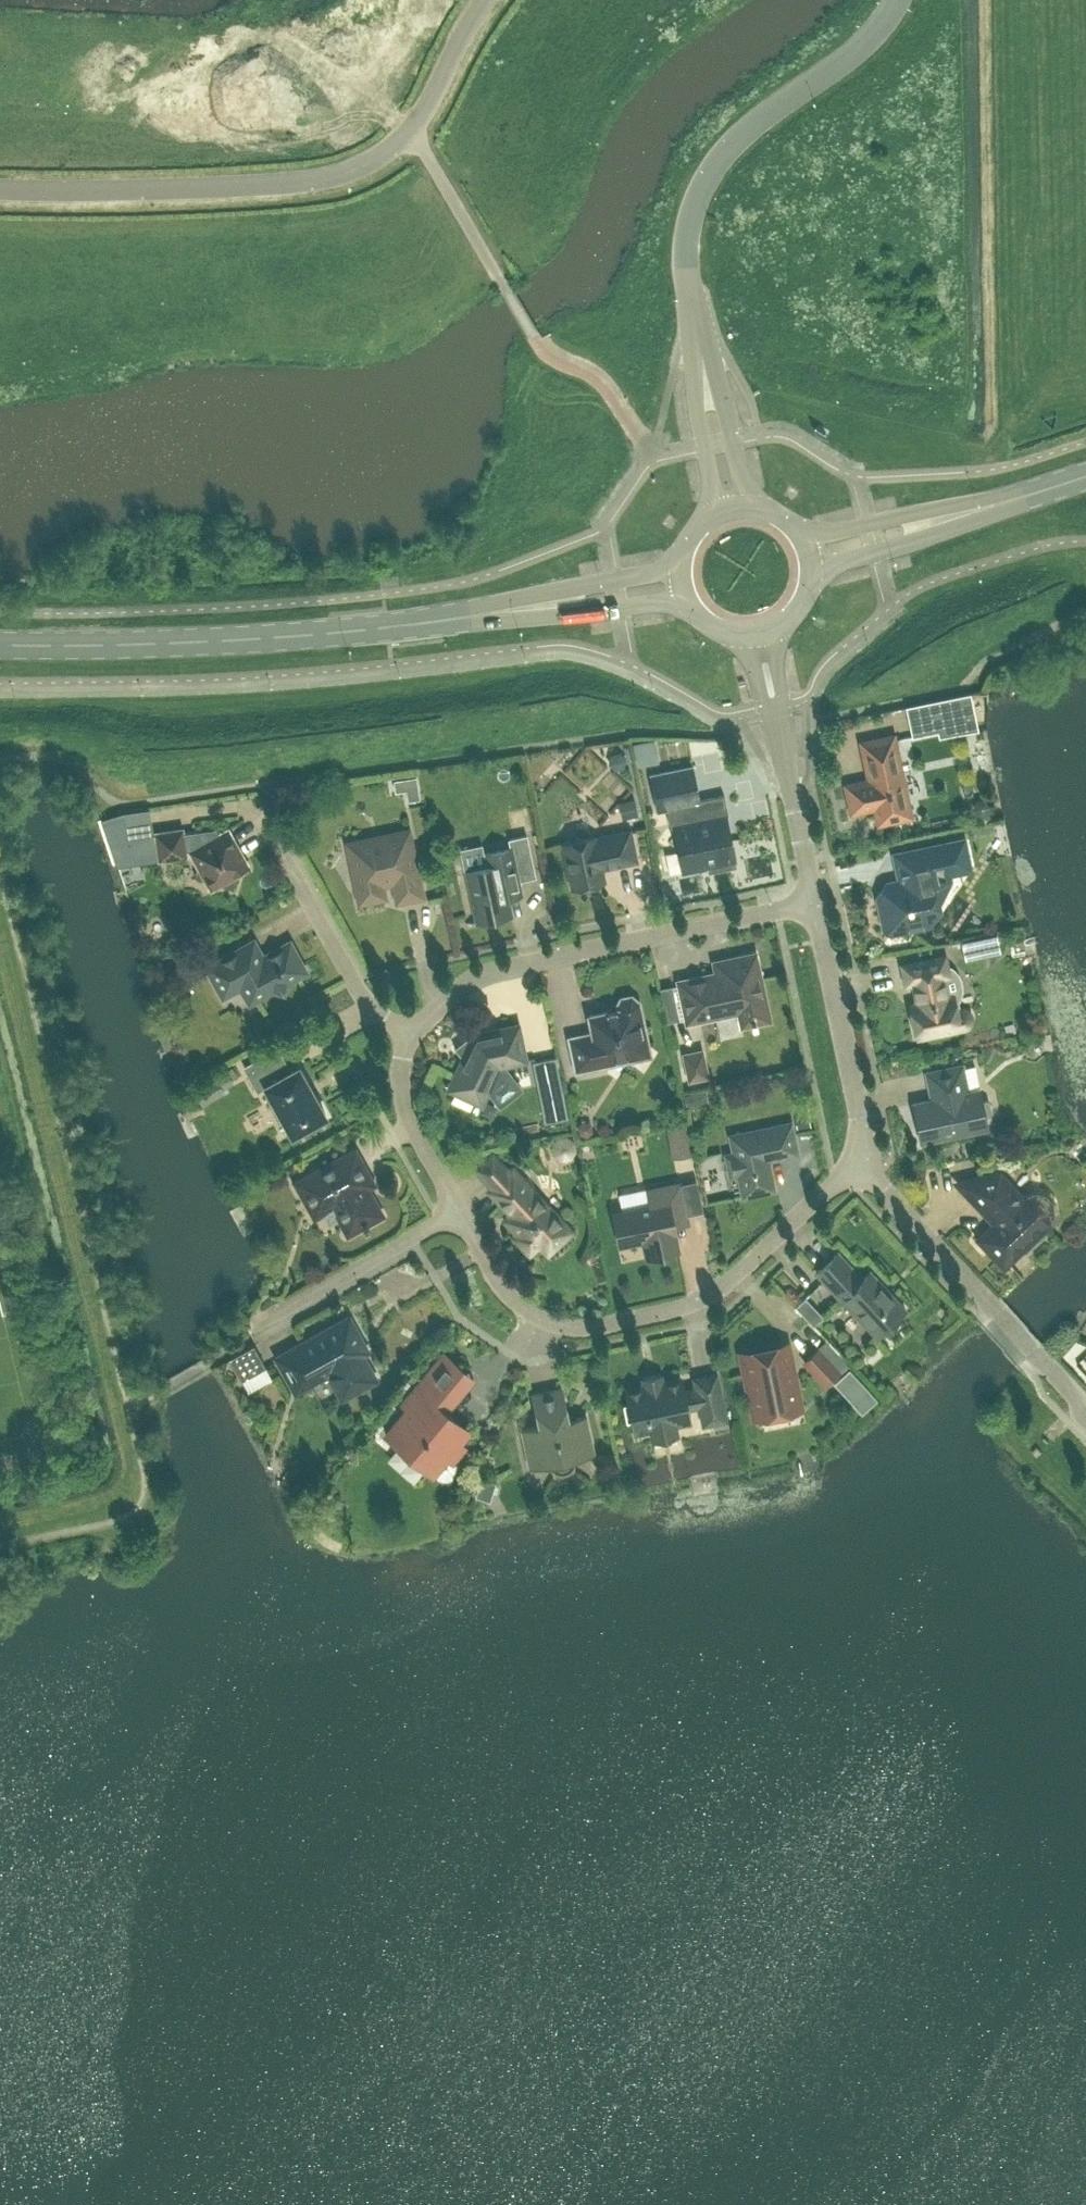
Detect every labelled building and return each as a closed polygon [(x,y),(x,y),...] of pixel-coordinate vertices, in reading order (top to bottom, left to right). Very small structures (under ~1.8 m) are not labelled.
[(336,11),(312,39),(325,51),(316,62),(320,66),(323,68),(330,74),(333,77),(337,81),(347,69),(359,79),(383,50),(336,11)] [(242,82),(226,88),(236,117),(253,111),(249,102),(257,99),(267,124),(303,111),(281,54),(245,67),(252,86),(244,89),(242,82)] [(174,84),(172,84),(172,100),(175,100),(175,116),(176,116),(177,122),(195,122),(195,124),(212,124),(211,119),(225,119),(222,83),(208,83),(208,70),(174,71),(174,84)] [(905,706),(909,725),(974,712),(970,693),(905,706)] [(909,810),(893,734),(867,740),(872,764),(867,771),(868,779),(866,783),(864,782),(856,783),(855,785),(851,783),(846,790),(851,811),(874,806),(876,817),(883,821),(904,816),(909,810)] [(656,757),(653,739),(634,743),(638,761),(656,757)] [(693,766),(692,765),(650,773),(657,809),(666,807),(670,825),(677,824),(682,847),(676,848),(681,871),(706,866),(708,871),(736,865),(734,860),(735,860),(735,858),(734,858),(725,814),(728,814),(724,794),(693,800),(686,767),(693,766)] [(417,774),(395,777),(396,789),(407,787),(409,797),(420,796),(417,774)] [(155,833),(151,815),(124,819),(127,837),(155,833)] [(213,836),(209,828),(181,832),(181,828),(155,832),(159,857),(191,853),(197,865),(194,875),(205,878),(210,887),(218,883),(232,887),(236,873),(248,866),(227,828),(213,836)] [(422,895),(408,829),(347,842),(359,901),(385,896),(382,884),(393,881),(397,900),(422,895)] [(636,860),(629,829),(594,836),(594,835),(580,838),(576,836),(567,838),(565,841),(562,842),(572,886),(586,883),(590,886),(598,884),(601,880),(604,880),(601,865),(609,864),(609,865),(636,860)] [(534,875),(525,835),(509,838),(511,847),(484,852),(487,865),(466,870),(476,919),(465,921),(465,922),(510,913),(507,895),(522,892),(519,878),(534,875)] [(970,868),(964,839),(902,852),(908,878),(887,883),(878,896),(885,927),(890,931),(925,923),(931,915),(926,893),(932,892),(938,883),(937,880),(948,878),(947,873),(970,868)] [(247,1003),(256,998),(273,989),(284,992),(287,981),(306,970),(289,940),(261,955),(252,939),(205,965),(222,996),(238,987),(247,1003)] [(948,973),(944,955),(901,964),(905,982),(912,981),(917,1001),(909,1003),(916,1036),(963,1026),(965,1025),(967,1024),(969,1022),(969,1021),(970,1020),(970,1018),(970,1017),(970,1015),(970,1014),(970,1013),(969,1012),(968,1011),(967,1010),(966,1009),(964,1008),(963,1007),(961,1007),(960,1007),(955,1008),(952,993),(946,995),(942,974),(948,973)] [(719,1014),(738,1010),(741,1024),(768,1018),(756,963),(679,980),(678,973),(676,974),(686,1021),(719,1014)] [(633,997),(628,995),(623,996),(619,999),(617,1004),(617,1008),(589,1014),(592,1032),(569,1037),(576,1069),(649,1054),(639,1004),(637,1000),(633,997)] [(525,1059),(518,1023),(477,1032),(475,1030),(454,1047),(462,1057),(448,1087),(481,1102),(487,1089),(488,1090),(509,1073),(502,1064),(525,1059)] [(282,1116),(291,1133),(326,1114),(298,1065),(289,1070),(277,1047),(244,1065),(257,1089),(265,1085),(273,1101),(269,1103),(278,1118),(282,1116)] [(709,1077),(703,1048),(681,1052),(687,1081),(709,1077)] [(966,1091),(961,1064),(927,1072),(932,1098),(913,1102),(921,1139),(986,1126),(984,1114),(988,1113),(990,1110),(988,1101),(985,1099),(980,1100),(978,1088),(966,1091)] [(980,1065),(969,1066),(972,1085),(982,1083),(980,1065)] [(693,1154),(687,1121),(667,1124),(673,1158),(693,1154)] [(796,1152),(790,1122),(730,1135),(734,1152),(726,1154),(730,1174),(738,1172),(743,1194),(773,1188),(766,1158),(796,1152)] [(371,1179),(354,1148),(295,1181),(314,1214),(323,1208),(336,1212),(347,1232),(363,1224),(364,1227),(369,1224),(367,1221),(379,1215),(378,1212),(379,1208),(372,1196),(368,1195),(362,1184),(371,1179)] [(562,1220),(512,1167),(489,1189),(511,1213),(510,1225),(517,1232),(514,1235),(529,1251),(539,1242),(542,1246),(553,1246),(565,1235),(565,1224),(562,1221),(562,1220)] [(1021,1197),(998,1172),(957,1182),(992,1218),(994,1218),(994,1225),(992,1225),(978,1237),(1003,1264),(1048,1221),(1054,1211),(1052,1200),(1045,1192),(1034,1190),(1024,1195),(1021,1197)] [(686,1220),(678,1183),(648,1189),(652,1204),(614,1212),(621,1242),(643,1237),(646,1253),(676,1247),(671,1224),(686,1220)] [(861,1278),(837,1251),(815,1271),(841,1298),(842,1298),(876,1335),(885,1327),(890,1330),(899,1321),(897,1316),(905,1308),(869,1270),(861,1278)] [(822,1316),(805,1298),(795,1307),(813,1325),(822,1316)] [(367,1350),(348,1315),(276,1356),(295,1390),(317,1378),(318,1379),(319,1380),(320,1380),(321,1380),(323,1380),(326,1380),(329,1379),(331,1378),(341,1397),(376,1377),(362,1353),(367,1350)] [(272,1378),(253,1345),(230,1358),(249,1391),(272,1378)] [(783,1347),(745,1354),(757,1409),(795,1402),(783,1347)] [(840,1372),(817,1347),(801,1361),(825,1386),(840,1372)] [(467,1371),(443,1352),(401,1402),(408,1407),(385,1434),(432,1473),(446,1456),(452,1462),(466,1446),(459,1440),(469,1429),(439,1404),(467,1371)] [(662,1383),(660,1373),(642,1377),(644,1387),(625,1390),(633,1429),(650,1425),(652,1438),(676,1433),(673,1420),(689,1417),(687,1406),(700,1403),(704,1421),(723,1417),(714,1374),(695,1378),(697,1387),(683,1390),(681,1379),(662,1383)] [(864,1380),(848,1395),(864,1412),(879,1397),(864,1380)] [(568,1418),(561,1386),(531,1392),(538,1424),(520,1428),(528,1465),(547,1461),(548,1464),(549,1465),(550,1466),(552,1468),(553,1470),(556,1471),(558,1471),(561,1471),(564,1471),(566,1471),(568,1469),(570,1468),(571,1467),(572,1466),(573,1464),(573,1463),(574,1461),(574,1460),(574,1458),(574,1456),(593,1451),(585,1414),(568,1418)]
